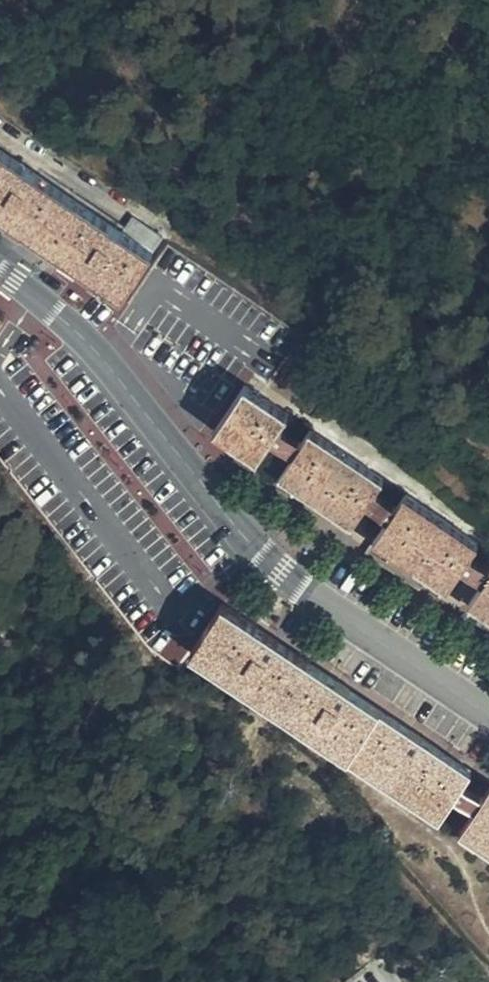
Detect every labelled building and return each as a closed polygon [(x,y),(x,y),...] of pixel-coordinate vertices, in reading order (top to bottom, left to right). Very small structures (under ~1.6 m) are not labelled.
[(57,261),(129,309),(162,261),(0,154),(0,223),(57,261)] [(0,316),(0,341),(11,324),(0,316)] [(289,418),(249,391),(216,437),(260,466),(273,445),(295,460),(304,448),(281,432),(289,418)] [(388,482),(312,434),(304,448),(295,460),(282,481),(356,530),(371,509),(392,524),(400,512),(379,497),(388,482)] [(409,498),(400,512),(392,524),(379,546),(453,594),(467,573),(488,588),(488,587),(488,568),(476,559),(483,547),(409,498)] [(488,588),(475,608),(488,618),(488,587),(488,588)] [(470,777),(222,611),(192,658),(439,822),(452,803),(461,789),(470,777)] [(485,806),(461,789),(452,803),(476,819),(485,806)] [(485,806),(476,819),(463,837),(488,854),(488,800),(485,806)]
